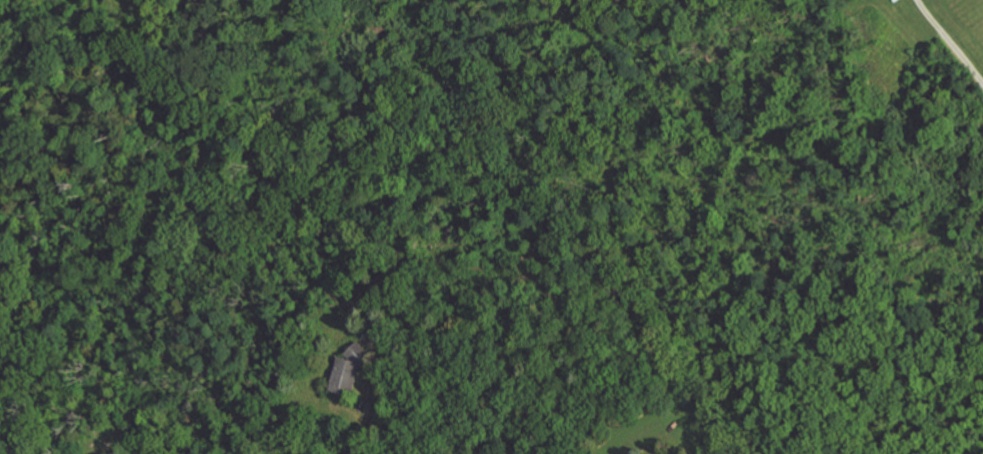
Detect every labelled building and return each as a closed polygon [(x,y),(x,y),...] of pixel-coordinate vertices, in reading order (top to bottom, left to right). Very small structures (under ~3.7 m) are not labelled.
[(330,389),(355,396),(366,348),(352,345),(348,358),(339,356),(330,389)]
